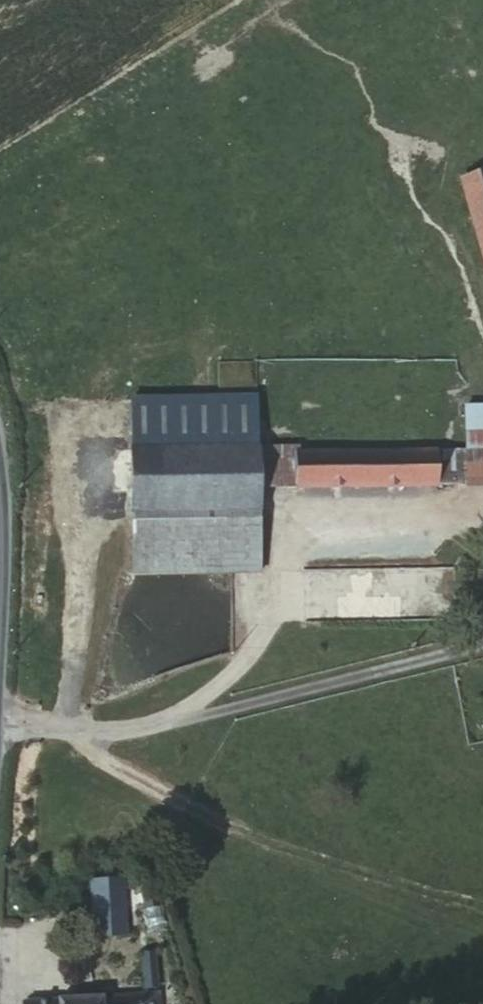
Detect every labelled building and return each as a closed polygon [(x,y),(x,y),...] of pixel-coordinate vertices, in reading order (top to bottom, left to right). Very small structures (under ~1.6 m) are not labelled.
[(461,189),(482,262),(482,180),(461,189)] [(139,451),(274,447),(273,398),(138,397),(139,451)] [(467,491),(482,491),(482,410),(464,411),(464,456),(467,491)] [(140,494),(276,494),(275,458),(274,447),(139,451),(140,494)] [(115,494),(140,494),(139,451),(114,451),(115,494)] [(300,457),(302,494),(467,491),(464,456),(300,457)] [(275,458),(276,494),(302,494),(300,457),(275,458)] [(277,579),(276,494),(140,494),(142,580),(235,581),(277,579)] [(88,882),(92,923),(123,920),(121,878),(88,882)] [(123,920),(92,923),(94,936),(124,932),(123,920)] [(147,1003),(166,1003),(165,989),(146,990),(147,1003)] [(146,990),(32,1001),(32,1003),(147,1003),(146,990)]
